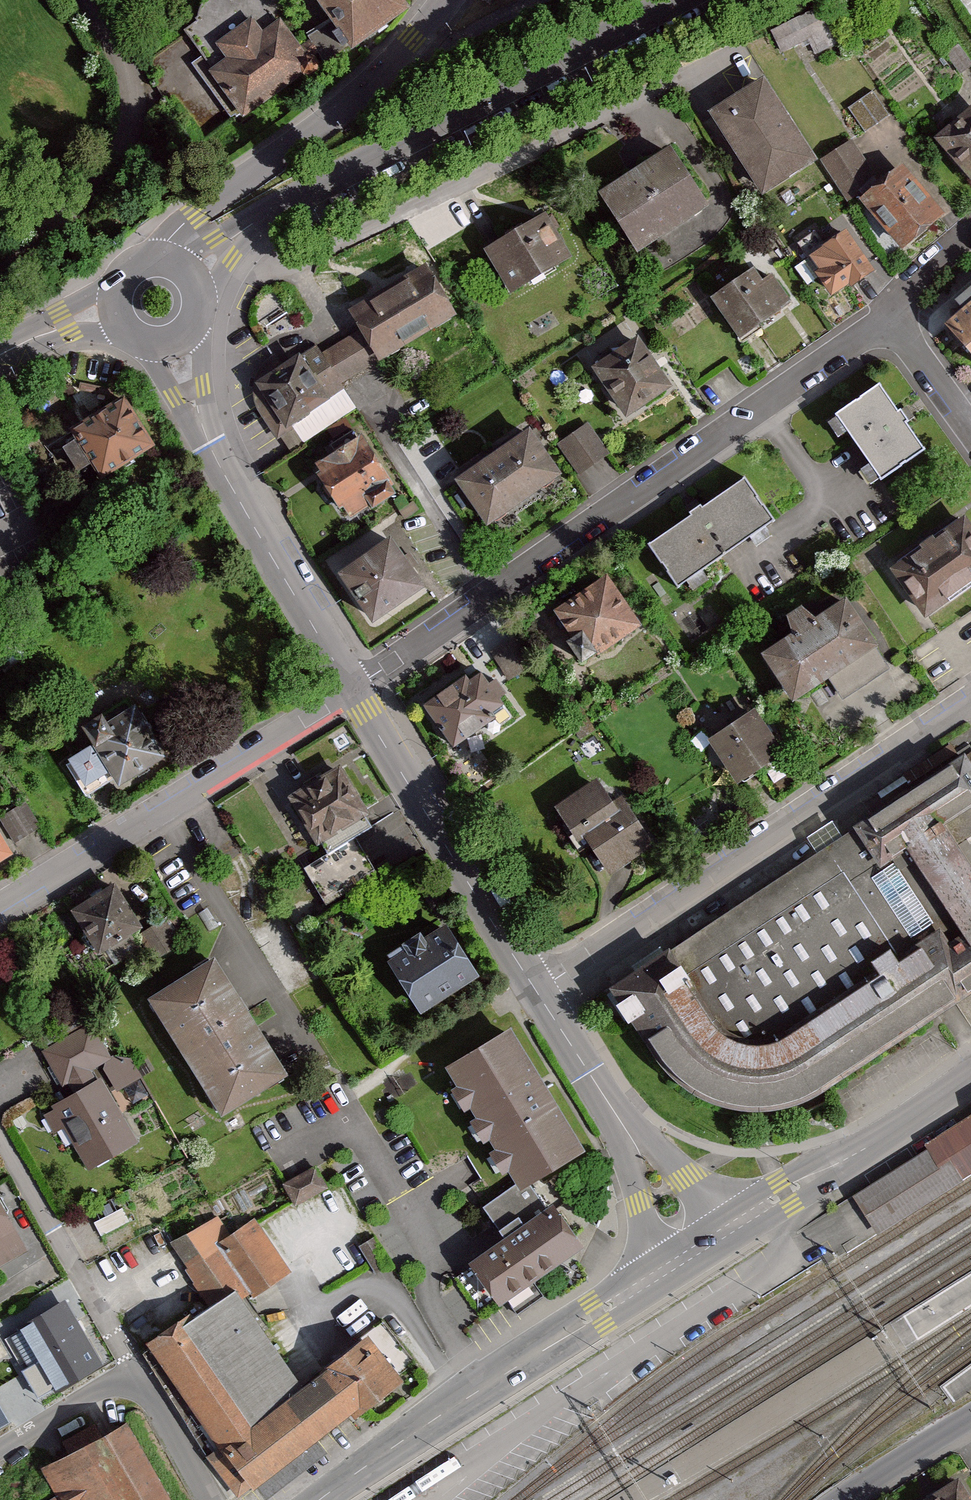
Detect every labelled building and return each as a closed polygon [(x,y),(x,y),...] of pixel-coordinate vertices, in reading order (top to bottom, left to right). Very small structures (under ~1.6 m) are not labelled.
[(348,39),(401,0),(319,0),(348,39)] [(770,33),(782,55),(830,30),(818,8),(770,33)] [(242,11),(203,38),(215,55),(200,66),(234,113),(304,64),(268,13),(252,25),(242,11)] [(768,85),(716,119),(767,198),(820,163),(768,85)] [(885,117),(870,96),(848,111),(863,133),(885,117)] [(970,180),(970,114),(939,139),(970,180)] [(854,131),(820,157),(851,197),(885,170),(854,131)] [(710,211),(675,156),(611,196),(645,252),(710,211)] [(947,217),(906,168),(860,206),(901,255),(947,217)] [(574,261),(550,220),(491,255),(515,296),(574,261)] [(877,275),(850,235),(813,260),(822,273),(817,276),(835,303),(877,275)] [(458,316),(431,270),(355,316),(365,331),(383,361),(458,316)] [(763,286),(754,274),(713,302),(739,341),(793,305),(774,278),(763,286)] [(954,326),(970,345),(970,311),(954,326)] [(283,368),(276,356),(263,365),(257,377),(253,388),(256,409),(277,443),(296,431),(294,428),(331,405),(329,401),(345,391),(342,387),(383,361),(365,331),(324,357),(318,347),(283,368)] [(673,388),(640,341),(596,371),(629,419),(673,388)] [(930,452),(885,390),(840,423),(884,485),(930,452)] [(128,399),(75,434),(110,486),(163,451),(128,399)] [(606,458),(586,428),(557,448),(577,478),(606,458)] [(536,429),(459,485),(493,533),(570,477),(536,429)] [(368,440),(320,470),(357,526),(404,495),(368,440)] [(780,523),(750,480),(652,549),(681,591),(780,523)] [(970,514),(891,567),(925,618),(970,588),(970,515),(970,514)] [(398,544),(349,577),(380,624),(430,591),(398,544)] [(644,627),(611,578),(555,615),(570,638),(563,643),(579,669),(644,627)] [(855,601),(824,621),(809,610),(794,618),(801,635),(767,657),(798,704),(885,648),(855,601)] [(510,719),(482,675),(425,711),(453,755),(510,719)] [(180,760),(145,698),(88,729),(98,747),(73,761),(91,793),(117,779),(124,791),(180,760)] [(787,756),(757,711),(710,741),(739,787),(787,756)] [(667,1069),(698,1093),(728,1108),(755,1112),(791,1110),(822,1096),(970,999),(970,759),(615,990),(667,1069)] [(371,820),(340,770),(287,803),(317,852),(322,849),(327,857),(304,872),(325,905),(375,873),(357,843),(373,833),(366,823),(371,820)] [(627,796),(616,803),(602,780),(557,808),(586,853),(593,849),(610,877),(659,847),(627,796)] [(19,855),(0,825),(0,867),(19,855)] [(143,929),(116,887),(73,915),(100,957),(143,929)] [(176,946),(163,926),(141,940),(154,960),(176,946)] [(483,979),(449,926),(427,940),(424,935),(387,959),(424,1016),(483,979)] [(292,1077),(220,960),(153,1001),(226,1118),(292,1077)] [(107,1062),(87,1028),(40,1055),(66,1098),(50,1107),(53,1113),(43,1118),(59,1145),(67,1140),(86,1172),(138,1141),(112,1096),(134,1083),(118,1055),(107,1062)] [(592,1147),(516,1028),(448,1071),(524,1190),(592,1147)] [(926,1147),(930,1153),(856,1199),(880,1237),(970,1181),(970,1120),(926,1147)] [(326,1191),(315,1170),(283,1187),(293,1207),(326,1191)] [(488,1220),(504,1243),(471,1265),(500,1308),(585,1250),(559,1212),(565,1208),(547,1181),(488,1220)] [(27,1253),(0,1205),(0,1268),(27,1253)] [(230,1237),(215,1216),(169,1250),(207,1303),(147,1347),(219,1444),(206,1454),(240,1499),(255,1488),(258,1491),(356,1419),(357,1421),(407,1385),(372,1337),(307,1386),(246,1304),(290,1272),(252,1221),(230,1237)] [(386,1265),(371,1242),(359,1250),(374,1273),(386,1265)] [(103,1368),(64,1301),(16,1328),(55,1396),(103,1368)] [(8,1422),(0,1408),(0,1427),(8,1422)] [(132,1423),(43,1469),(59,1499),(172,1499),(132,1423)] [(960,1480),(929,1499),(970,1499),(970,1496),(960,1480)]
